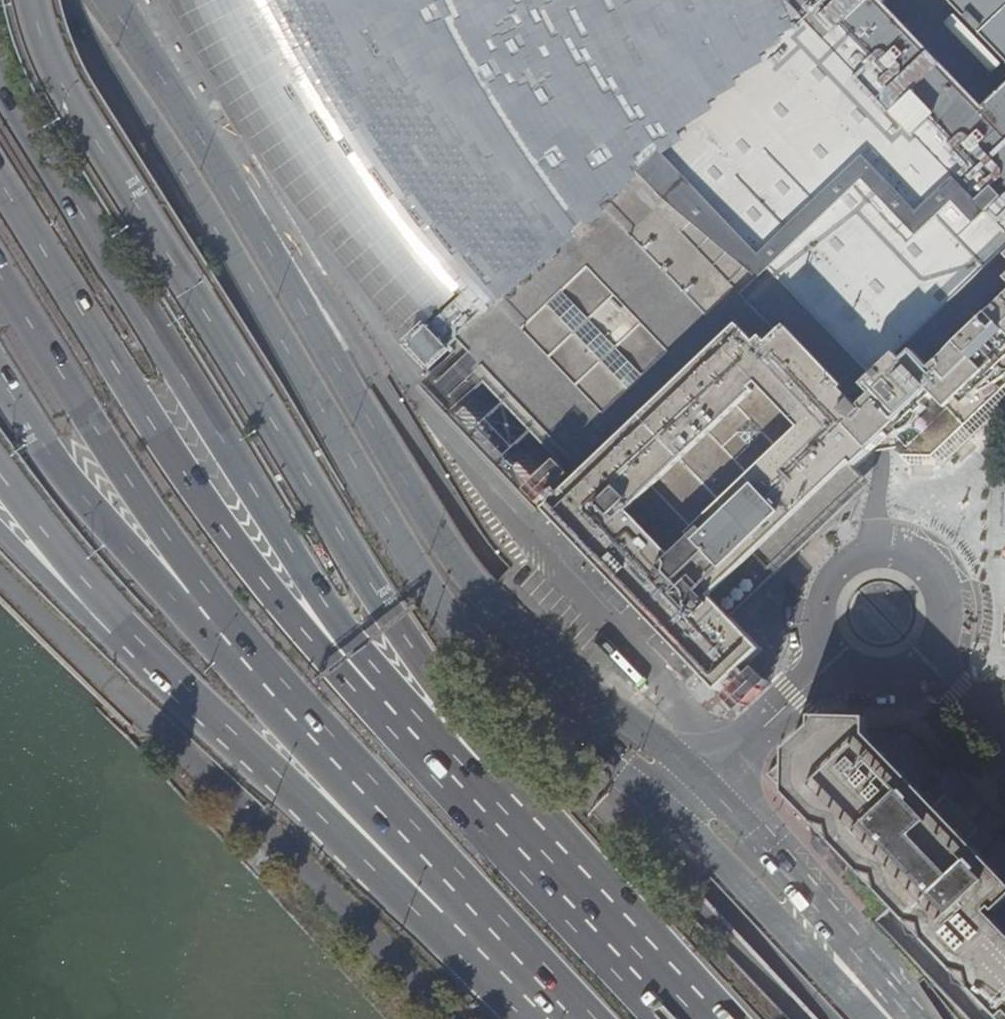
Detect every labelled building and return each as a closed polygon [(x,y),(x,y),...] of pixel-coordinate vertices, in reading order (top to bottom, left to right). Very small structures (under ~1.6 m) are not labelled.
[(192,40),(225,99),(274,172),(359,282),(408,335),(424,319),(430,325),(412,343),(434,366),(452,348),(456,354),(478,377),(487,385),(557,459),(573,475),(665,573),(649,589),(676,617),(660,629),(719,693),(724,688),(754,659),(763,651),(716,602),(734,584),(786,535),(789,533),(858,466),(856,463),(871,450),(846,425),(878,394),(867,381),(1004,249),(1004,93),(987,109),(883,0),(178,0),(192,40)] [(953,0),(951,0),(1004,57),(1004,55),(953,0)] [(1004,55),(1004,0),(953,0),(1004,55)] [(874,453),(899,452),(900,456),(907,451),(913,457),(932,456),(944,446),(1004,388),(1004,249),(867,381),(878,394),(846,425),(871,450),(874,453)] [(434,366),(412,343),(410,345),(432,369),(434,366)] [(478,377),(456,354),(439,371),(460,394),(478,377)] [(455,414),(487,385),(478,377),(460,394),(439,371),(425,384),(455,414)] [(856,463),(858,466),(860,466),(874,453),(871,450),(856,463)] [(541,506),(573,475),(557,459),(527,489),(541,506)] [(754,659),(724,688),(743,707),(772,677),(754,659)] [(786,745),(789,748),(811,727),(816,722),(817,714),(812,714),(812,721),(786,745)] [(820,722),(867,723),(867,715),(817,714),(816,722),(820,722)] [(789,748),(769,768),(771,770),(820,722),(816,722),(811,727),(789,748)] [(989,807),(962,831),(939,808),(966,782),(911,724),(867,723),(820,722),(771,770),(819,820),(1004,1016),(1004,823),(989,807)] [(767,772),(815,823),(819,820),(771,770),(769,768),(767,772)] [(819,820),(815,823),(1001,1018),(1004,1018),(1004,1016),(819,820)]
